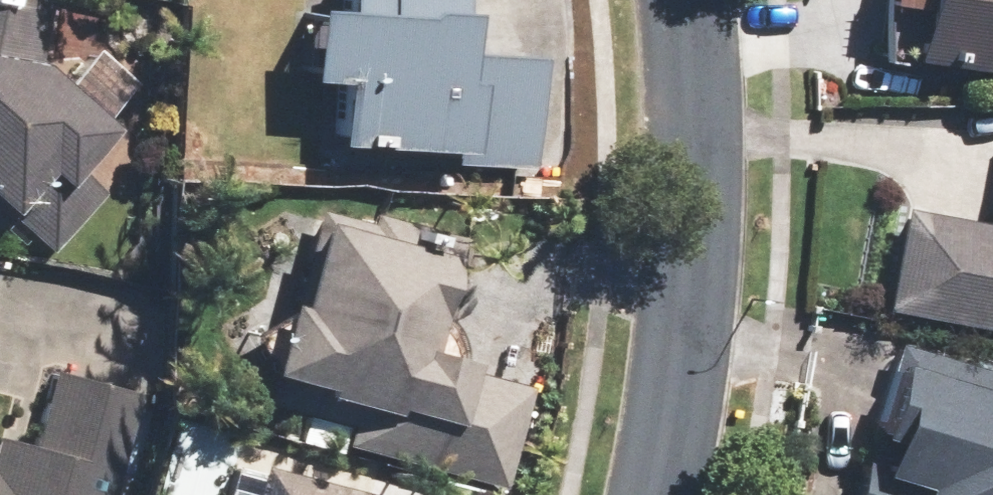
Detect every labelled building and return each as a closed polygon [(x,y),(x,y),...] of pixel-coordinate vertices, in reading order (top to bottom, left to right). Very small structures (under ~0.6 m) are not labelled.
[(49,251),(104,191),(78,168),(115,126),(37,58),(49,0),(0,0),(0,206),(49,251)] [(312,6),(307,78),(338,80),(334,142),(445,150),(444,163),(531,168),(540,56),(466,49),(468,8),(458,8),(458,0),(344,0),(343,8),(312,6)] [(909,58),(992,71),(992,0),(918,0),(909,58)] [(990,219),(901,203),(882,304),(992,326),(992,200),(990,219)] [(369,221),(318,207),(292,303),(286,301),(267,372),(272,373),(264,403),(349,426),(344,445),(503,487),(530,386),(470,370),(473,359),(428,348),(453,254),(433,248),(438,230),(371,213),(369,221)] [(894,339),(886,364),(890,365),(871,427),(884,431),(877,454),(862,449),(848,494),(992,494),(992,369),(894,339)] [(138,393),(51,371),(32,446),(0,437),(0,494),(112,494),(138,393)] [(264,464),(255,494),(376,494),(264,464)]
